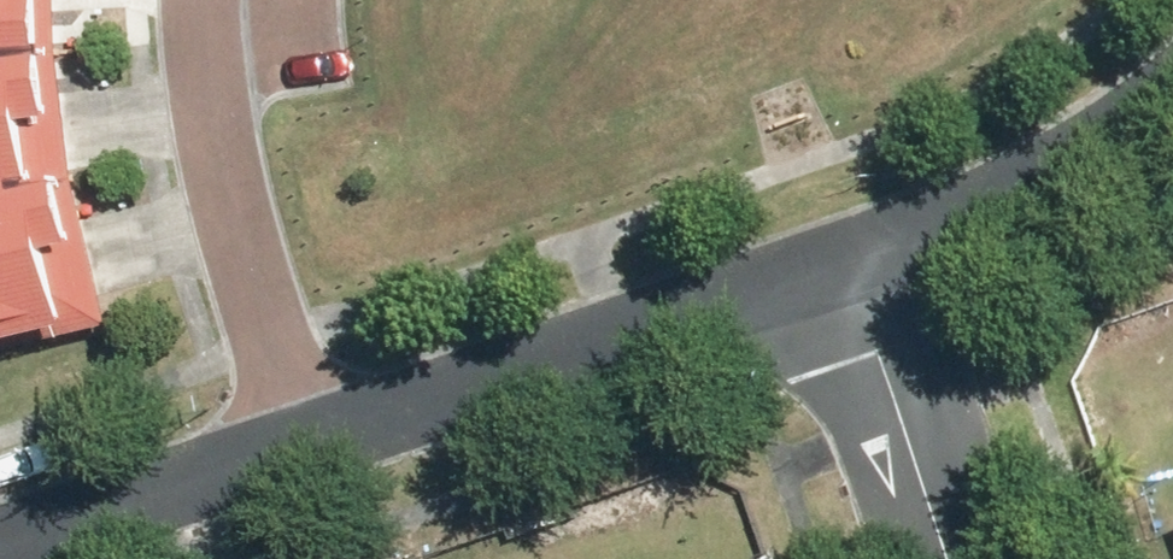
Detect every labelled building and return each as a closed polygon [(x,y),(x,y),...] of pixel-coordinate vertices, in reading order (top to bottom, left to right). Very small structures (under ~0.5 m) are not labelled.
[(100,322),(87,256),(77,190),(69,124),(69,116),(64,57),(61,0),(0,0),(0,346),(100,322)]
